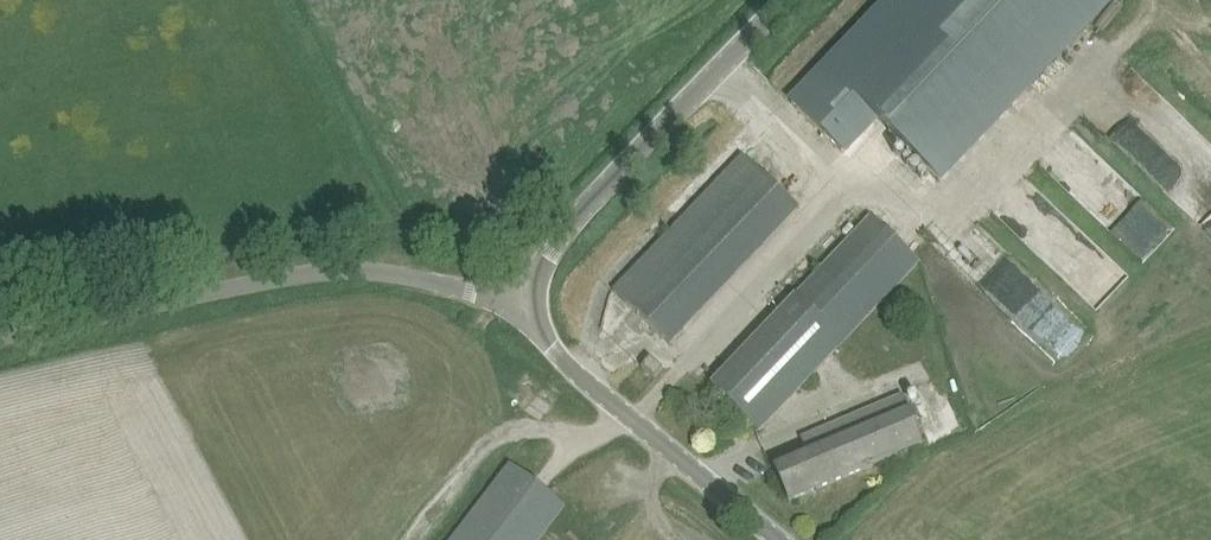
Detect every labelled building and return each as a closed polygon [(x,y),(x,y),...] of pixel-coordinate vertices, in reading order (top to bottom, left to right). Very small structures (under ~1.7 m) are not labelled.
[(793,104),(843,152),(876,119),(940,179),(988,128),(1110,0),(892,0),(793,104)] [(744,155),(614,291),(664,339),(794,203),(744,155)] [(710,384),(759,431),(919,263),(870,216),(710,384)] [(643,367),(656,378),(664,369),(651,358),(643,367)] [(790,502),(925,444),(904,395),(802,439),(807,451),(774,465),(790,502)] [(453,539),(540,539),(566,506),(511,464),(453,539)]
